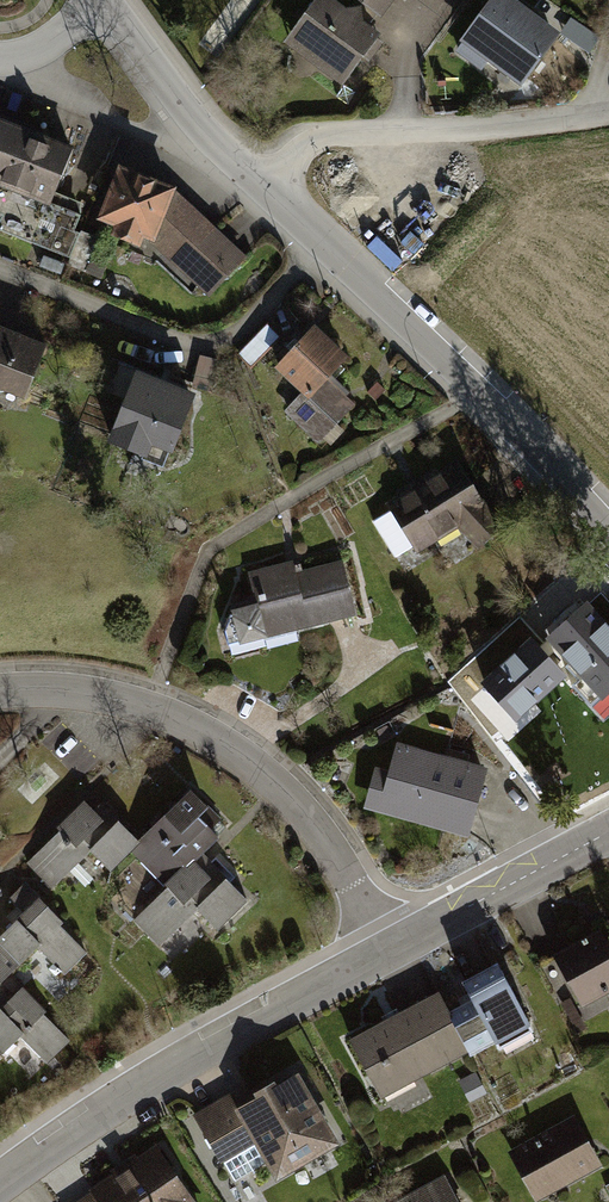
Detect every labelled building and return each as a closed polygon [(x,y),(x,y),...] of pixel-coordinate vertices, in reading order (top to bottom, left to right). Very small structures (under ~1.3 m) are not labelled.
[(291,39),(343,84),(379,39),(361,22),(359,8),(343,10),(328,0),(321,0),(291,39)] [(381,13),(392,0),(364,0),(381,13)] [(452,53),(470,66),(474,60),(486,69),(489,64),(523,87),(561,32),(514,0),(489,0),(452,53)] [(0,112),(0,186),(50,207),(36,239),(67,252),(87,204),(60,193),(79,149),(6,119),(8,115),(0,112)] [(120,167),(99,221),(119,229),(115,240),(143,250),(147,239),(158,243),(177,192),(178,189),(120,167)] [(249,258),(177,192),(158,243),(212,296),(249,258)] [(314,329),(278,370),(314,401),(299,418),(327,442),(357,407),(329,384),(350,360),(314,329)] [(1,332),(0,334),(0,392),(27,402),(47,349),(1,332)] [(192,402),(141,382),(115,448),(166,468),(192,402)] [(459,461),(395,502),(391,507),(393,512),(378,521),(399,558),(415,548),(421,553),(459,532),(483,549),(504,528),(487,504),(459,461)] [(296,564),(252,575),(257,608),(239,614),(234,622),(242,647),(359,616),(346,564),(302,575),(296,564)] [(584,607),(551,639),(584,674),(571,685),(603,719),(608,713),(608,633),(584,607)] [(560,675),(531,642),(485,684),(514,717),(560,675)] [(482,766),(402,744),(385,805),(465,828),(482,766)] [(117,862),(156,900),(192,864),(215,840),(195,821),(209,807),(190,788),(136,842),(117,862)] [(117,862),(136,842),(91,798),(26,864),(53,890),(89,854),(107,872),(117,862)] [(215,885),(192,864),(156,900),(133,924),(162,951),(200,912),(219,931),(249,900),(224,876),(215,885)] [(38,898),(0,932),(0,983),(11,973),(38,949),(62,976),(87,953),(38,898)] [(553,949),(581,1006),(608,992),(608,949),(598,927),(553,949)] [(466,1003),(450,1012),(472,1054),(497,1040),(500,1046),(532,1029),(497,963),(456,985),(466,1003)] [(11,973),(0,983),(0,1003),(5,1009),(0,1013),(0,1054),(21,1036),(45,1062),(70,1040),(11,973)] [(450,1012),(439,992),(348,1041),(380,1102),(472,1054),(450,1012)] [(230,1089),(193,1110),(232,1179),(266,1160),(273,1172),(331,1138),(290,1066),(235,1098),(230,1089)] [(576,1116),(509,1149),(534,1199),(601,1166),(576,1116)] [(74,1201),(192,1201),(154,1147),(74,1201)] [(398,1201),(459,1201),(443,1171),(405,1191),(408,1196),(398,1201)]
